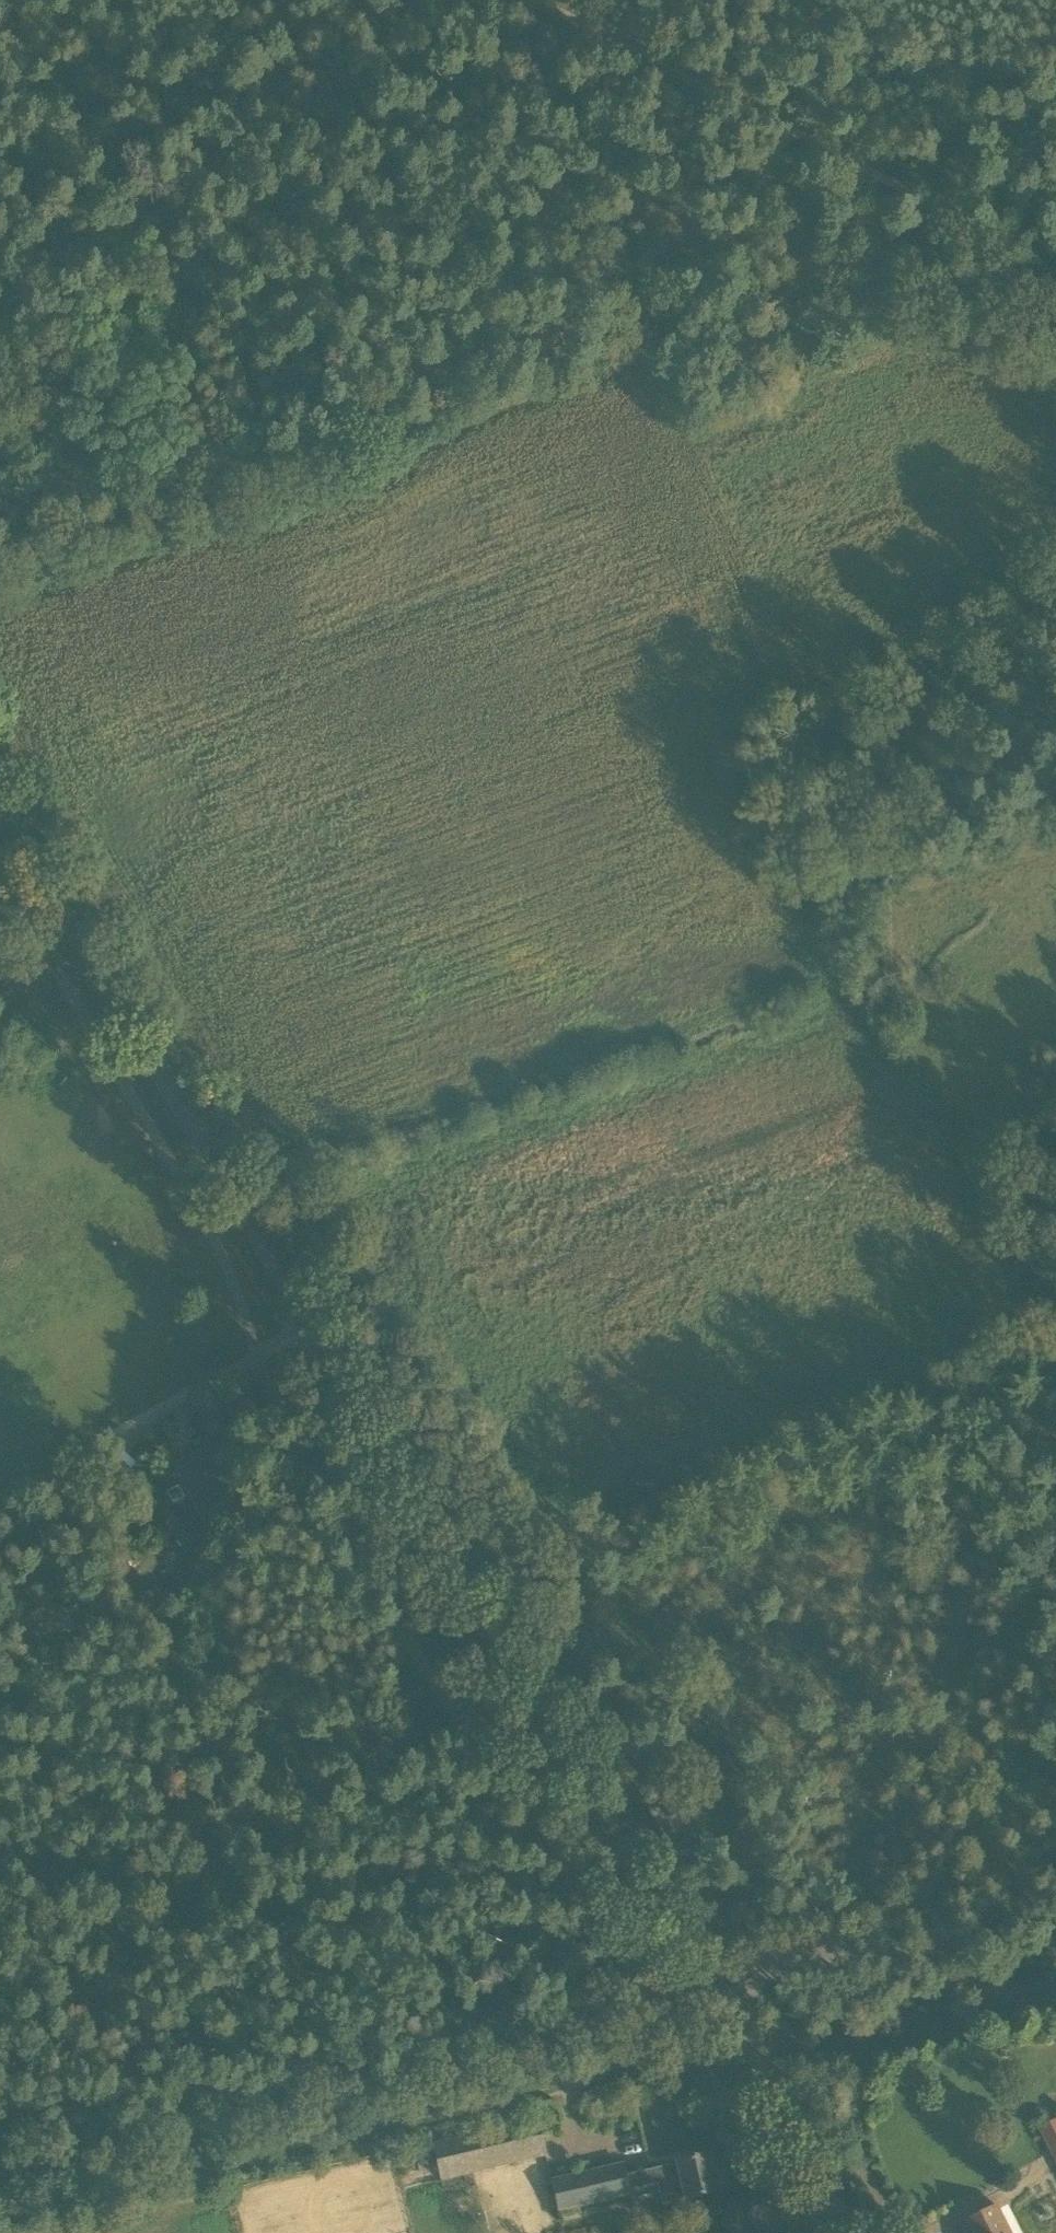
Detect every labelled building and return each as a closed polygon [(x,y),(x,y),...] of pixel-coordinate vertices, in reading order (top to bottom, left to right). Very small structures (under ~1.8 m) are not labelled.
[(439,2182),(548,2157),(538,2116),(430,2141),(439,2182)] [(1040,2129),(1048,2145),(1055,2141),(1055,2120),(1040,2129)] [(624,2189),(655,2182),(660,2205),(682,2200),(728,2189),(722,2167),(712,2169),(708,2155),(626,2174),(624,2162),(551,2179),(557,2209),(625,2192),(624,2189)] [(996,2204),(960,2222),(966,2232),(1011,2232),(996,2204)]
